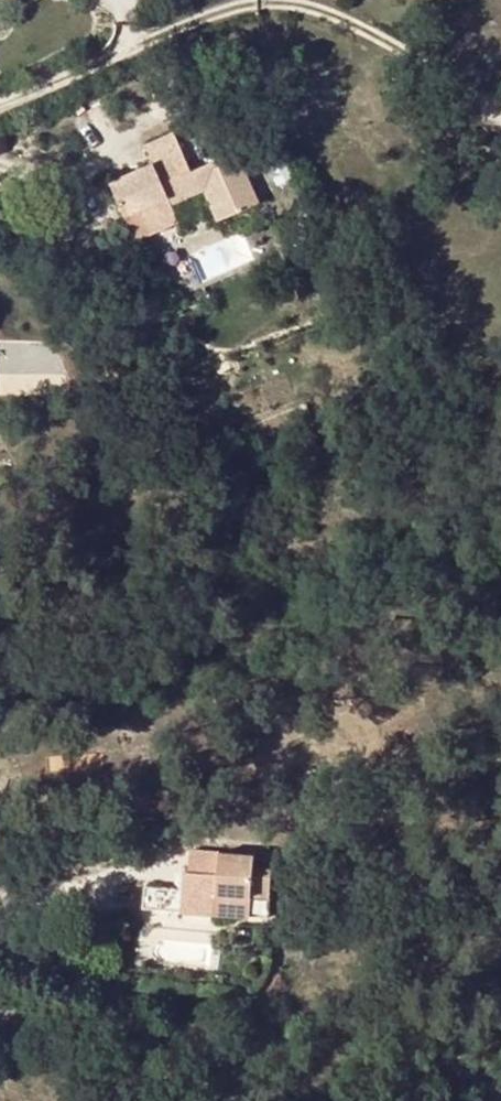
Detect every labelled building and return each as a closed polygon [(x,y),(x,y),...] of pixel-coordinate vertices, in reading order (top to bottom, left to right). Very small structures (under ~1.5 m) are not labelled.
[(171,130),(142,143),(150,162),(171,153),(179,150),(171,130)] [(179,174),(171,153),(150,162),(107,180),(129,234),(132,241),(176,223),(169,205),(201,190),(213,219),(257,200),(235,151),(179,174)] [(219,853),(203,852),(202,872),(218,874),(219,853)] [(254,855),(219,853),(218,874),(202,872),(199,872),(198,890),(191,890),(190,910),(269,915),(272,869),(254,868),(254,855)]
